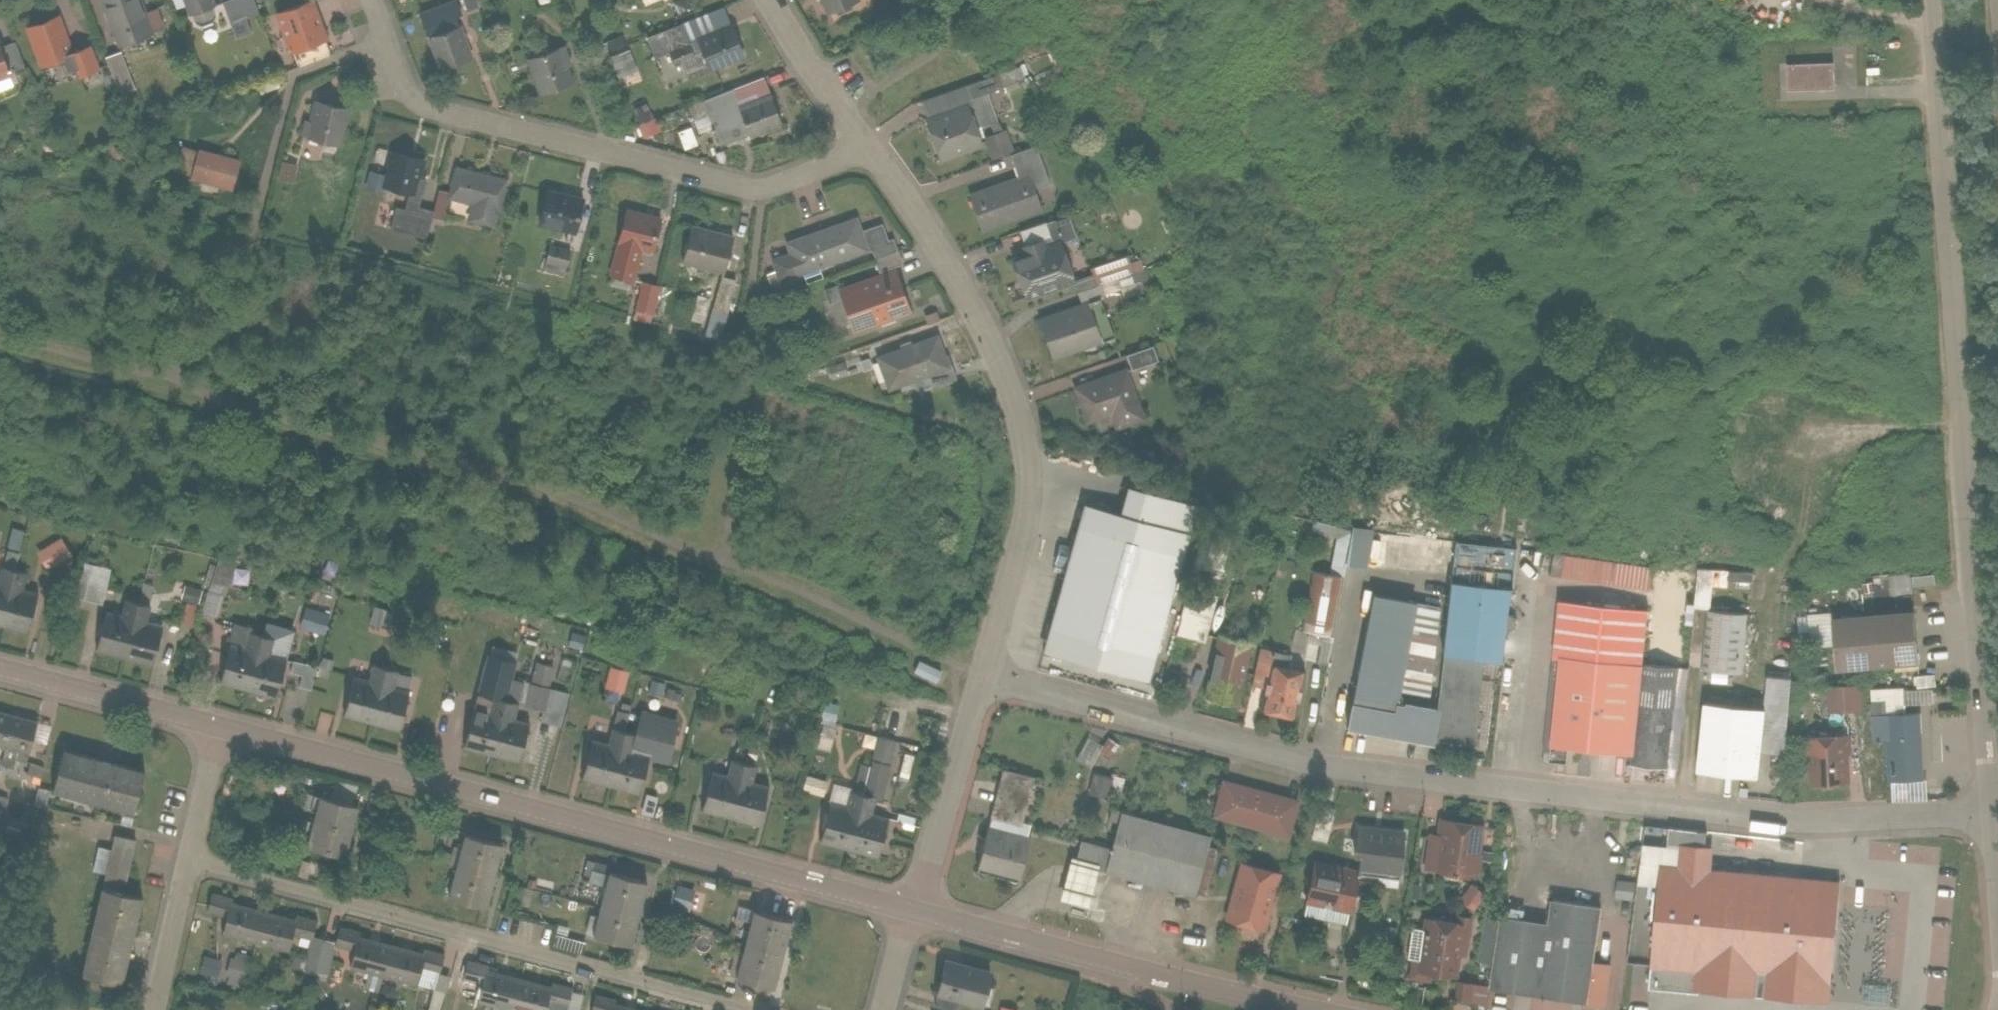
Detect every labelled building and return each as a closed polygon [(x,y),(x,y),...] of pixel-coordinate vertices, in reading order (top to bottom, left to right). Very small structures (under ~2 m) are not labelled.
[(116,47),(158,30),(151,14),(143,17),(136,0),(97,0),(116,47)] [(185,18),(189,17),(192,26),(199,27),(210,23),(210,16),(207,9),(212,7),(209,0),(178,0),(185,18)] [(219,5),(233,41),(249,35),(243,20),(255,15),(249,0),(230,0),(219,5)] [(473,9),(485,5),(483,0),(470,0),(473,9)] [(644,11),(670,0),(639,0),(644,11)] [(819,28),(852,15),(847,0),(808,0),(819,28)] [(309,2),(272,16),(286,55),(291,54),(323,42),(309,2)] [(53,21),(24,32),(38,69),(57,62),(62,76),(70,73),(72,79),(96,70),(88,47),(66,55),(53,21)] [(732,26),(696,42),(710,75),(747,59),(732,26)] [(682,28),(648,42),(656,62),(670,56),(676,70),(683,67),(690,84),(710,75),(696,42),(689,45),(682,28)] [(454,41),(421,52),(432,84),(465,73),(454,41)] [(323,42),(291,54),(297,69),(328,56),(323,42)] [(0,52),(0,56),(7,76),(17,82),(9,56),(0,52)] [(117,53),(100,60),(117,98),(133,91),(117,53)] [(11,87),(7,76),(0,56),(0,91),(11,87)] [(557,58),(518,72),(531,107),(570,93),(557,58)] [(1831,99),(1831,76),(1781,76),(1781,99),(1831,99)] [(768,77),(691,110),(699,130),(711,125),(722,150),(752,137),(743,116),(778,100),(768,77)] [(778,100),(743,116),(752,137),(787,121),(778,100)] [(348,112),(308,102),(299,140),(338,150),(348,112)] [(969,111),(922,124),(934,167),(982,153),(969,111)] [(645,125),(649,136),(664,130),(660,120),(645,125)] [(689,147),(701,144),(697,128),(684,131),(689,147)] [(1007,137),(985,144),(993,166),(1015,158),(1007,137)] [(237,161),(195,151),(187,183),(205,188),(203,195),(216,198),(218,190),(229,193),(237,161)] [(1038,151),(1011,161),(1019,183),(1028,180),(1034,197),(1052,190),(1038,151)] [(294,164),(283,162),(281,170),(292,173),(294,164)] [(415,176),(383,167),(377,190),(362,186),(358,204),(378,209),(380,201),(402,207),(406,208),(410,193),(415,176)] [(1019,183),(967,201),(980,239),(1041,218),(1034,197),(1028,180),(1019,183)] [(497,195),(448,183),(443,205),(441,214),(465,219),(461,235),(486,241),(497,195)] [(420,196),(410,193),(406,208),(402,207),(397,226),(387,223),(382,244),(420,254),(426,233),(436,236),(441,214),(443,205),(430,202),(424,225),(413,222),(420,196)] [(578,213),(539,206),(532,239),(571,246),(578,213)] [(786,256),(773,260),(780,281),(867,252),(860,233),(855,217),(781,242),(786,256)] [(1017,235),(1023,251),(1057,239),(1059,245),(1073,240),(1065,218),(1017,235)] [(655,231),(619,222),(603,288),(628,294),(635,266),(646,268),(655,231)] [(881,225),(860,233),(867,252),(872,250),(879,271),(901,263),(893,239),(887,241),(881,225)] [(1023,251),(1008,255),(1023,301),(1064,288),(1072,285),(1072,283),(1059,245),(1057,239),(1023,251)] [(731,251),(684,240),(675,278),(721,289),(731,251)] [(1080,300),(1084,305),(1123,294),(1119,281),(1133,277),(1127,258),(1089,270),(1091,276),(1072,283),(1072,285),(1064,288),(1067,299),(1075,296),(1077,301),(1080,300)] [(565,264),(542,259),(538,277),(561,282),(565,264)] [(894,269),(834,291),(850,334),(910,312),(894,269)] [(731,295),(714,291),(701,349),(718,352),(731,295)] [(654,301),(634,297),(628,326),(647,331),(654,301)] [(1084,305),(1034,322),(1048,363),(1097,346),(1084,305)] [(900,348),(875,358),(887,390),(914,379),(949,367),(937,335),(910,345),(908,341),(899,345),(900,348)] [(1150,349),(1124,358),(1129,373),(1156,365),(1150,349)] [(954,365),(949,367),(914,379),(920,394),(959,379),(954,365)] [(1070,389),(1084,425),(1107,417),(1114,434),(1144,423),(1124,369),(1070,389)] [(1075,517),(1034,654),(1117,678),(1125,652),(1150,659),(1175,579),(1141,570),(1150,539),(1075,517)] [(1307,630),(1338,633),(1347,563),(1393,569),(1397,530),(1317,520),(1316,533),(1339,536),(1334,571),(1315,568),(1307,630)] [(1221,545),(1216,543),(1219,533),(1208,531),(1199,564),(1214,568),(1221,545)] [(1447,544),(1447,534),(1422,533),(1421,542),(1447,544)] [(0,561),(0,565),(16,568),(21,548),(4,544),(0,561)] [(1557,550),(1554,574),(1614,582),(1618,558),(1557,550)] [(54,554),(29,569),(39,586),(64,571),(54,554)] [(1452,556),(1446,598),(1505,606),(1511,564),(1452,556)] [(1898,590),(1917,590),(1917,571),(1898,571),(1898,590)] [(1940,572),(1918,573),(1919,583),(1941,581),(1940,572)] [(77,581),(69,614),(96,621),(103,595),(108,596),(111,585),(101,583),(100,587),(77,581)] [(21,653),(32,611),(15,607),(19,590),(0,585),(0,647),(21,653)] [(1215,598),(1184,591),(1173,637),(1204,644),(1215,598)] [(1446,598),(1442,597),(1439,614),(1447,615),(1440,664),(1486,670),(1495,675),(1505,606),(1446,598)] [(1648,610),(1557,600),(1551,656),(1553,656),(1638,665),(1642,666),(1648,610)] [(1407,609),(1358,601),(1337,723),(1342,724),(1338,743),(1394,752),(1396,743),(1410,746),(1408,751),(1416,752),(1417,747),(1429,748),(1428,757),(1473,764),(1486,670),(1440,664),(1447,615),(1439,614),(1407,609)] [(199,609),(178,603),(174,616),(180,618),(195,622),(199,609)] [(195,622),(194,627),(212,633),(218,610),(200,605),(195,622)] [(1747,612),(1705,610),(1702,665),(1742,668),(1744,647),(1753,648),(1755,622),(1746,622),(1747,612)] [(1912,614),(1828,619),(1831,674),(1915,669),(1912,614)] [(1812,615),(1802,615),(1804,641),(1814,640),(1812,615)] [(94,628),(84,670),(145,685),(156,641),(137,637),(140,622),(115,616),(112,632),(94,628)] [(180,618),(173,640),(188,645),(194,627),(195,622),(180,618)] [(307,625),(302,640),(321,646),(325,630),(307,625)] [(1251,641),(1216,634),(1203,697),(1238,705),(1251,641)] [(1271,663),(1289,666),(1292,653),(1259,646),(1251,683),(1266,686),(1271,663)] [(219,658),(208,699),(270,716),(281,675),(264,670),(268,654),(241,647),(237,663),(219,658)] [(1638,665),(1553,656),(1541,760),(1567,763),(1568,753),(1590,756),(1627,760),(1638,665)] [(487,699),(501,703),(507,683),(512,665),(484,658),(473,695),(487,699)] [(918,676),(942,688),(949,673),(925,661),(918,676)] [(1289,666),(1271,663),(1266,686),(1262,711),(1298,718),(1307,670),(1289,666)] [(350,679),(339,719),(397,735),(409,693),(393,688),(397,673),(370,665),(365,683),(350,679)] [(535,665),(529,688),(546,692),(552,669),(535,665)] [(1642,666),(1638,665),(1627,760),(1669,764),(1679,670),(1642,666)] [(627,675),(608,671),(604,692),(623,695),(627,675)] [(507,683),(501,703),(517,706),(522,687),(507,683)] [(1860,686),(1824,688),(1825,713),(1861,711),(1860,686)] [(529,688),(523,710),(542,715),(539,725),(559,730),(567,698),(546,692),(529,688)] [(1905,688),(1870,690),(1870,702),(1884,702),(1885,704),(1885,714),(1906,713),(1905,688)] [(1932,689),(1909,690),(1910,703),(1933,702),(1932,689)] [(466,709),(455,754),(517,769),(528,725),(513,722),(517,706),(501,703),(487,699),(483,713),(466,709)] [(1762,708),(1705,703),(1698,774),(1756,779),(1762,708)] [(1885,704),(1868,704),(1869,743),(1885,742),(1885,704)] [(629,738),(625,751),(662,762),(674,723),(636,712),(629,738)] [(1919,713),(1885,714),(1885,742),(1887,781),(1921,780),(1919,713)] [(2,749),(8,719),(0,717),(0,756),(2,749)] [(8,719),(2,749),(29,755),(35,726),(8,719)] [(645,761),(624,755),(625,751),(629,738),(611,732),(606,749),(591,745),(580,782),(634,798),(645,761)] [(1847,736),(1805,738),(1808,787),(1850,785),(1847,736)] [(875,737),(870,762),(889,766),(894,741),(875,737)] [(1087,742),(1074,763),(1089,773),(1101,755),(1108,760),(1117,747),(1108,742),(1102,751),(1087,742)] [(2,749),(0,756),(0,774),(24,780),(29,755),(2,749)] [(55,754),(44,798),(133,821),(144,777),(55,754)] [(705,779),(696,815),(754,829),(764,788),(751,785),(755,766),(727,760),(721,783),(705,779)] [(870,762),(861,797),(880,801),(889,766),(870,762)] [(1001,773),(988,822),(1020,830),(1033,781),(1001,773)] [(1093,790),(1103,793),(1108,775),(1098,773),(1093,790)] [(832,792),(833,778),(810,776),(808,790),(832,792)] [(1299,804),(1221,784),(1211,822),(1289,842),(1299,804)] [(828,802),(816,841),(873,857),(883,821),(865,816),(870,799),(861,797),(849,793),(845,807),(828,802)] [(352,822),(307,810),(293,865),(339,876),(352,822)] [(1210,840),(1118,816),(1108,853),(1102,877),(1194,901),(1210,840)] [(986,830),(979,828),(968,875),(1015,887),(1026,843),(1022,842),(1025,831),(1020,830),(988,822),(986,830)] [(1478,881),(1485,830),(1438,823),(1436,838),(1430,837),(1424,873),(1478,881)] [(1404,835),(1351,828),(1345,874),(1354,876),(1398,881),(1404,835)] [(134,843),(111,837),(108,852),(102,876),(99,890),(123,895),(134,843)] [(503,849),(465,840),(450,905),(488,914),(503,849)] [(1075,870),(1102,877),(1108,853),(1081,845),(1075,870)] [(102,876),(108,852),(98,850),(92,874),(102,876)] [(1710,875),(1712,854),(1678,851),(1676,872),(1658,870),(1649,964),(1649,969),(1692,973),(1691,991),(1829,1004),(1839,887),(1800,883),(1710,875)] [(1275,875),(1239,866),(1224,927),(1260,936),(1275,875)] [(1345,874),(1311,868),(1304,908),(1346,916),(1354,876),(1345,874)] [(1090,918),(1102,877),(1075,870),(1069,869),(1058,910),(1090,918)] [(644,886),(610,876),(593,941),(627,950),(644,886)] [(1637,898),(1640,881),(1624,877),(1620,895),(1637,898)] [(1479,909),(1490,891),(1475,882),(1464,900),(1479,909)] [(142,902),(94,891),(73,979),(121,990),(142,902)] [(230,905),(210,899),(204,921),(221,925),(218,941),(288,959),(292,943),(307,947),(311,948),(313,944),(317,928),(292,921),(291,927),(228,910),(230,905)] [(1486,991),(1457,986),(1454,1005),(1483,1009),(1486,1009),(1488,994),(1583,1009),(1591,960),(1598,912),(1547,904),(1544,927),(1484,918),(1476,968),(1489,969),(1486,991)] [(787,923),(752,914),(734,980),(770,989),(787,923)] [(1409,964),(1406,984),(1428,988),(1430,980),(1456,984),(1460,961),(1464,962),(1470,923),(1454,920),(1453,928),(1422,922),(1420,935),(1410,933),(1404,963),(1409,964)] [(356,938),(337,934),(333,951),(347,955),(341,978),(415,996),(420,975),(436,979),(441,960),(420,954),(419,960),(355,944),(356,938)] [(333,948),(313,944),(311,948),(307,947),(302,975),(326,980),(333,951),(333,948)] [(205,970),(224,975),(229,958),(210,953),(205,970)] [(1591,960),(1583,1009),(1592,1009),(1611,1009),(1618,964),(1591,960)] [(945,963),(937,1001),(979,1009),(986,1009),(994,975),(945,963)] [(249,969),(229,964),(225,981),(245,986),(249,969)] [(461,985),(477,989),(473,1002),(502,1009),(566,1009),(570,994),(552,990),(551,996),(485,979),(487,971),(466,966),(461,985)] [(1860,999),(1896,1000),(1897,977),(1861,975),(1860,999)] [(589,1009),(612,1009),(613,1004),(592,998),(589,1009)]
